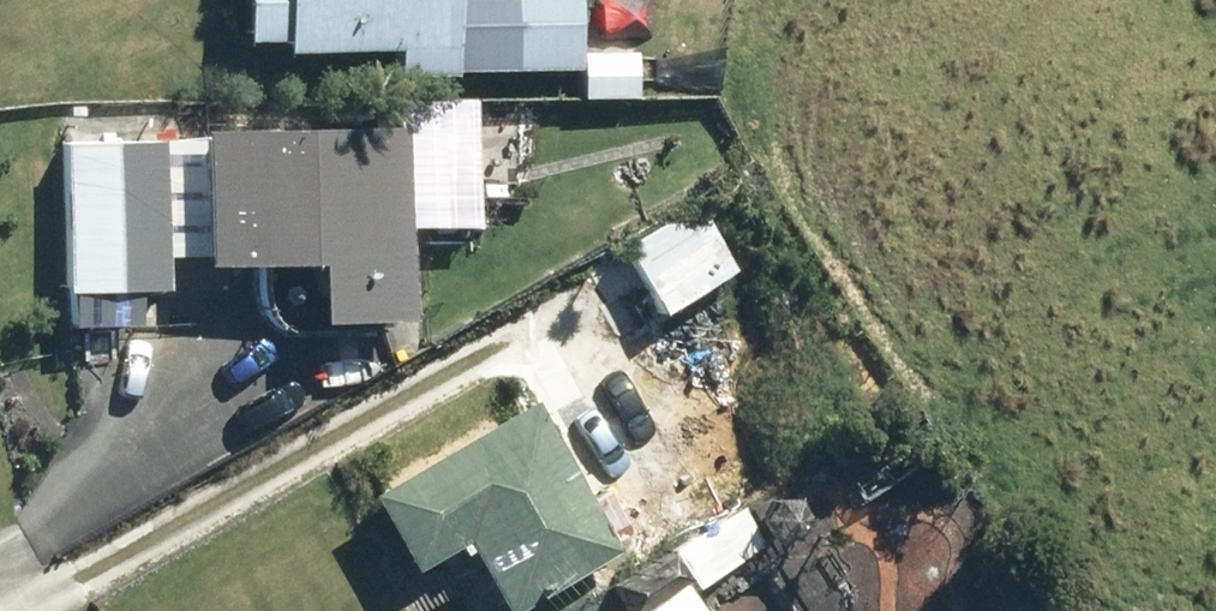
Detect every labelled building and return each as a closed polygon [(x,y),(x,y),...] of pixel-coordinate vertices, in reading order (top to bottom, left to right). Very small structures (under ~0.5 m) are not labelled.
[(239,38),(277,38),(277,49),(394,49),(394,76),(452,76),(452,67),(520,67),(521,0),(239,0),(239,38)] [(636,42),(579,43),(580,94),(636,93),(636,56),(636,42)] [(306,318),(404,318),(404,128),(190,128),(190,257),(306,257),(306,318)] [(162,141),(55,143),(58,293),(165,290),(162,141)] [(698,204),(619,249),(656,314),(735,269),(698,204)] [(501,610),(503,610),(617,550),(613,543),(634,531),(611,487),(586,500),(533,401),(366,490),(406,564),(460,535),(501,610)] [(748,513),(678,553),(700,592),(770,552),(748,513)] [(672,557),(618,591),(630,610),(705,610),(672,557)]
